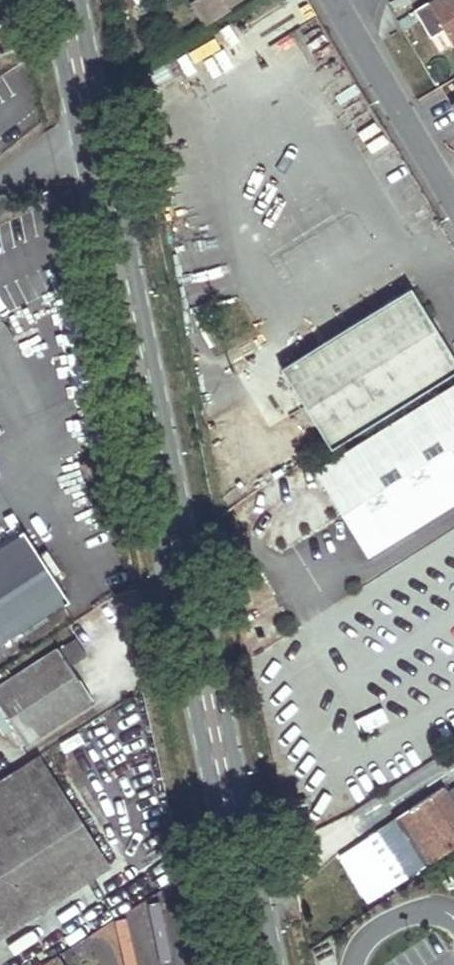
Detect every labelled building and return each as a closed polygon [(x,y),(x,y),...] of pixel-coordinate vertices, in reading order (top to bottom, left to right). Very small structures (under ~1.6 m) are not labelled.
[(190,3),(203,24),(232,6),(229,3),(233,0),(194,0),(190,3)] [(431,38),(445,30),(453,44),(453,43),(453,0),(437,0),(431,4),(430,1),(415,10),(431,38)] [(331,448),(453,371),(453,357),(411,287),(281,367),(331,448)] [(318,478),(368,558),(453,503),(453,393),(318,478)] [(270,520),(264,523),(278,548),(284,545),(270,520)] [(20,534),(0,547),(0,643),(63,602),(68,599),(52,574),(38,552),(22,528),(18,530),(20,534)] [(52,574),(60,569),(46,547),(38,552),(52,574)] [(0,643),(0,654),(69,610),(63,602),(0,643)] [(77,636),(0,686),(0,703),(25,742),(92,698),(70,664),(88,653),(77,636)] [(0,780),(0,934),(110,863),(40,754),(0,780)] [(444,785),(410,807),(441,854),(453,846),(453,801),(444,785)] [(395,817),(426,864),(441,854),(410,807),(395,817)]
